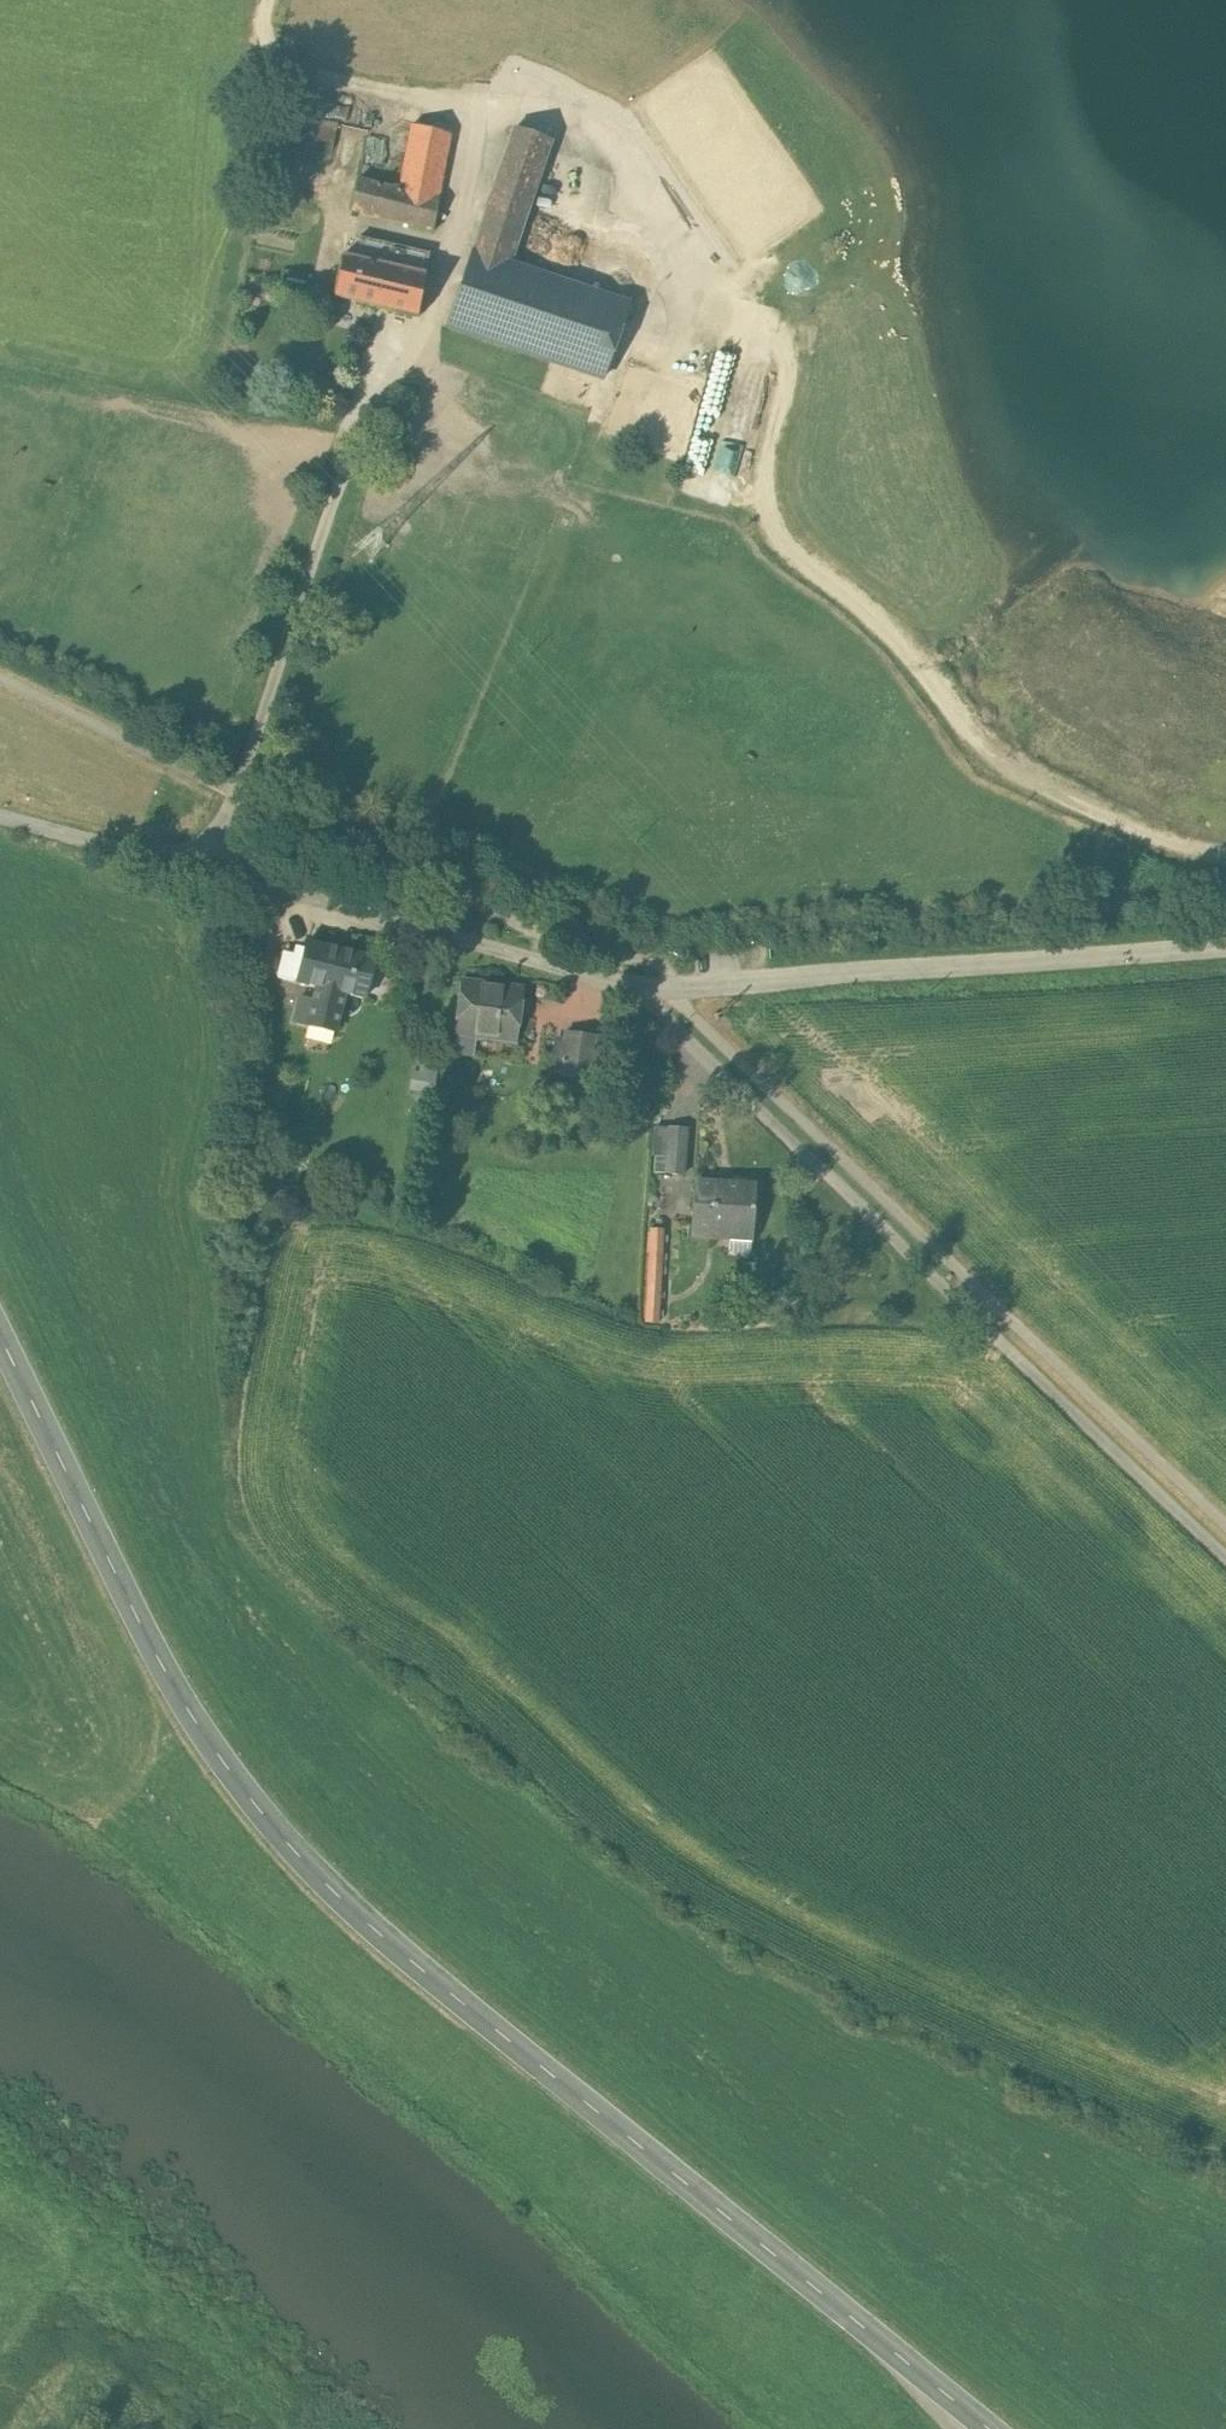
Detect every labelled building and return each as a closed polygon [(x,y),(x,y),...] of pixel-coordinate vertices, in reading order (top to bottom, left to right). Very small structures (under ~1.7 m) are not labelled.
[(332,155),(334,121),(317,120),(315,155),(332,155)] [(399,189),(439,199),(451,134),(412,125),(399,189)] [(553,141),(515,128),(448,324),(603,377),(628,306),(510,266),(553,141)] [(399,189),(358,179),(351,210),(433,230),(439,199),(399,189)] [(429,253),(359,237),(354,260),(341,257),(334,296),(417,316),(429,253)] [(378,956),(300,937),(295,955),(281,951),(274,978),(312,988),(308,1004),(298,1002),(293,1023),(340,1035),(349,1000),(366,1004),(378,956)] [(526,986),(459,976),(451,1030),(518,1040),(526,986)] [(609,1035),(569,1031),(564,1082),(603,1086),(609,1035)] [(450,1058),(435,1056),(429,1092),(444,1095),(450,1058)] [(679,1126),(658,1125),(656,1172),(676,1173),(679,1126)] [(752,1186),(690,1183),(688,1233),(726,1234),(725,1252),(749,1253),(752,1186)] [(666,1228),(648,1227),(646,1316),(664,1317),(666,1228)]
